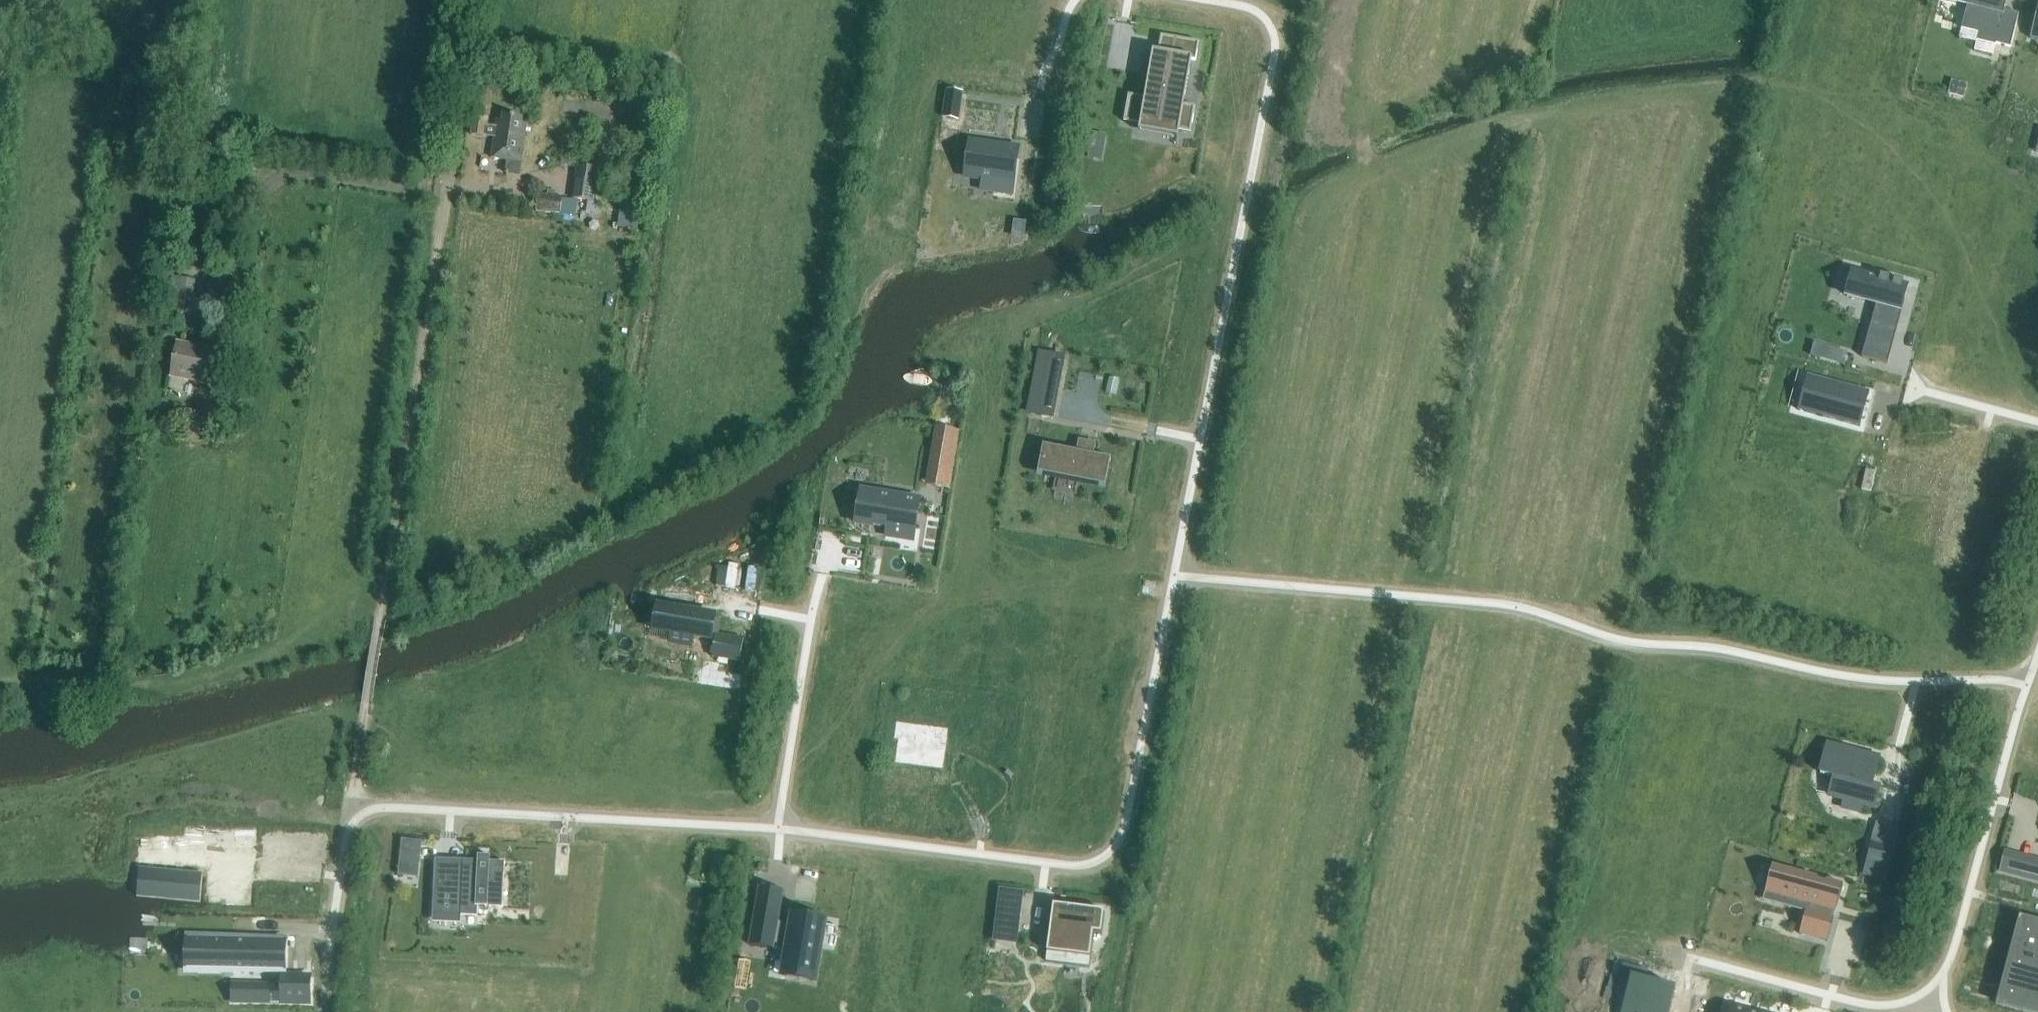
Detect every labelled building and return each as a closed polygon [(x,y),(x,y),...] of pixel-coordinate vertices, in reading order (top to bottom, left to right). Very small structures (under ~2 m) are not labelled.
[(1948,0),(1967,5),(1961,28),(1979,33),(1977,40),(1996,45),(1996,43),(2010,47),(2018,16),(2003,12),(2007,0),(1948,0)] [(1127,111),(1126,120),(1142,123),(1179,130),(1190,131),(1191,123),(1193,123),(1195,106),(1183,104),(1191,60),(1196,60),(1199,42),(1161,35),(1158,54),(1153,53),(1146,98),(1129,95),(1126,111),(1127,111)] [(1949,93),(1963,97),(1966,85),(1952,81),(1949,93)] [(947,90),(943,118),(959,120),(963,92),(947,90)] [(520,175),(528,124),(522,123),(523,117),(504,114),(503,120),(498,119),(497,126),(488,125),(489,118),(475,116),(472,134),(486,136),(495,137),(492,157),(508,160),(506,173),(520,175)] [(1092,133),(1091,141),(1105,143),(1107,135),(1092,133)] [(970,142),(965,177),(995,181),(993,193),(1012,195),(1019,148),(970,142)] [(575,166),(572,199),(595,201),(598,168),(575,166)] [(621,204),(642,206),(645,179),(624,176),(621,204)] [(560,214),(563,196),(538,193),(536,210),(560,214)] [(231,284),(233,270),(208,267),(206,280),(231,284)] [(1855,274),(1848,298),(1877,306),(1872,325),(1898,332),(1903,313),(1901,312),(1908,286),(1904,285),(1905,283),(1896,281),(1895,283),(1890,282),(1891,280),(1882,277),(1881,279),(1853,271),(1852,273),(1855,274)] [(192,318),(195,278),(174,277),(170,316),(192,318)] [(208,382),(214,351),(179,345),(173,375),(208,382)] [(1865,345),(1861,357),(1886,364),(1890,352),(1865,345)] [(1838,349),(1834,362),(1845,366),(1849,352),(1838,349)] [(1040,352),(1035,382),(1058,387),(1064,357),(1040,352)] [(1807,375),(1798,409),(1860,426),(1869,392),(1807,375)] [(217,415),(211,409),(202,412),(200,420),(207,427),(215,424),(217,415)] [(930,466),(927,486),(931,487),(951,490),(961,431),(937,427),(930,466)] [(1045,447),(1039,474),(1105,487),(1110,460),(1093,456),(1095,447),(1078,444),(1076,453),(1045,447)] [(859,509),(856,523),(863,525),(887,528),(886,536),(908,539),(913,540),(918,513),(920,500),(862,490),(859,509)] [(660,606),(656,630),(673,633),(671,642),(692,645),(693,636),(694,637),(710,639),(710,644),(714,645),(712,656),(740,661),(744,639),(717,635),(719,621),(714,621),(715,616),(660,606)] [(696,669),(696,684),(741,686),(742,671),(696,669)] [(911,737),(905,783),(979,795),(986,747),(911,737)] [(1827,744),(1819,774),(1832,777),(1827,794),(1843,798),(1840,807),(1860,812),(1862,803),(1873,806),(1878,787),(1870,785),(1878,757),(1827,744)] [(1900,784),(1911,786),(1914,765),(1904,763),(1900,784)] [(372,819),(372,829),(396,830),(396,820),(372,819)] [(422,841),(402,839),(400,857),(420,859),(422,841)] [(2004,851),(1999,871),(2037,881),(2037,860),(2004,851)] [(435,875),(433,915),(462,916),(478,916),(478,907),(499,908),(503,908),(505,862),(490,862),(491,856),(478,856),(478,861),(463,861),(435,859),(435,875)] [(1866,862),(1862,876),(1885,883),(1889,868),(1866,862)] [(1769,877),(1765,892),(1776,894),(1776,895),(1807,904),(1799,934),(1801,934),(1802,931),(1825,937),(1824,940),(1827,941),(1834,918),(1832,917),(1833,910),(1835,911),(1843,884),(1795,871),(1772,865),(1769,877)] [(138,887),(137,897),(152,898),(152,896),(158,897),(199,898),(200,874),(182,873),(182,877),(174,877),(174,873),(140,871),(140,883),(138,883),(138,887)] [(758,886),(748,945),(771,949),(773,940),(788,943),(783,976),(811,980),(821,921),(793,916),(792,924),(776,922),(781,890),(758,886)] [(1053,905),(1046,961),(1089,967),(1093,933),(1101,934),(1104,911),(1053,905)] [(999,914),(997,925),(1016,927),(1017,916),(999,914)] [(2003,1000),(2037,1009),(2037,928),(2023,924),(2003,1000)] [(188,956),(188,969),(198,970),(284,971),(285,939),(188,937),(188,956)] [(1619,980),(1629,983),(1621,1011),(1669,1011),(1676,988),(1645,980),(1648,971),(1623,964),(1619,980)] [(233,1001),(310,1002),(310,976),(283,976),(283,986),(234,985),(233,1001)]
